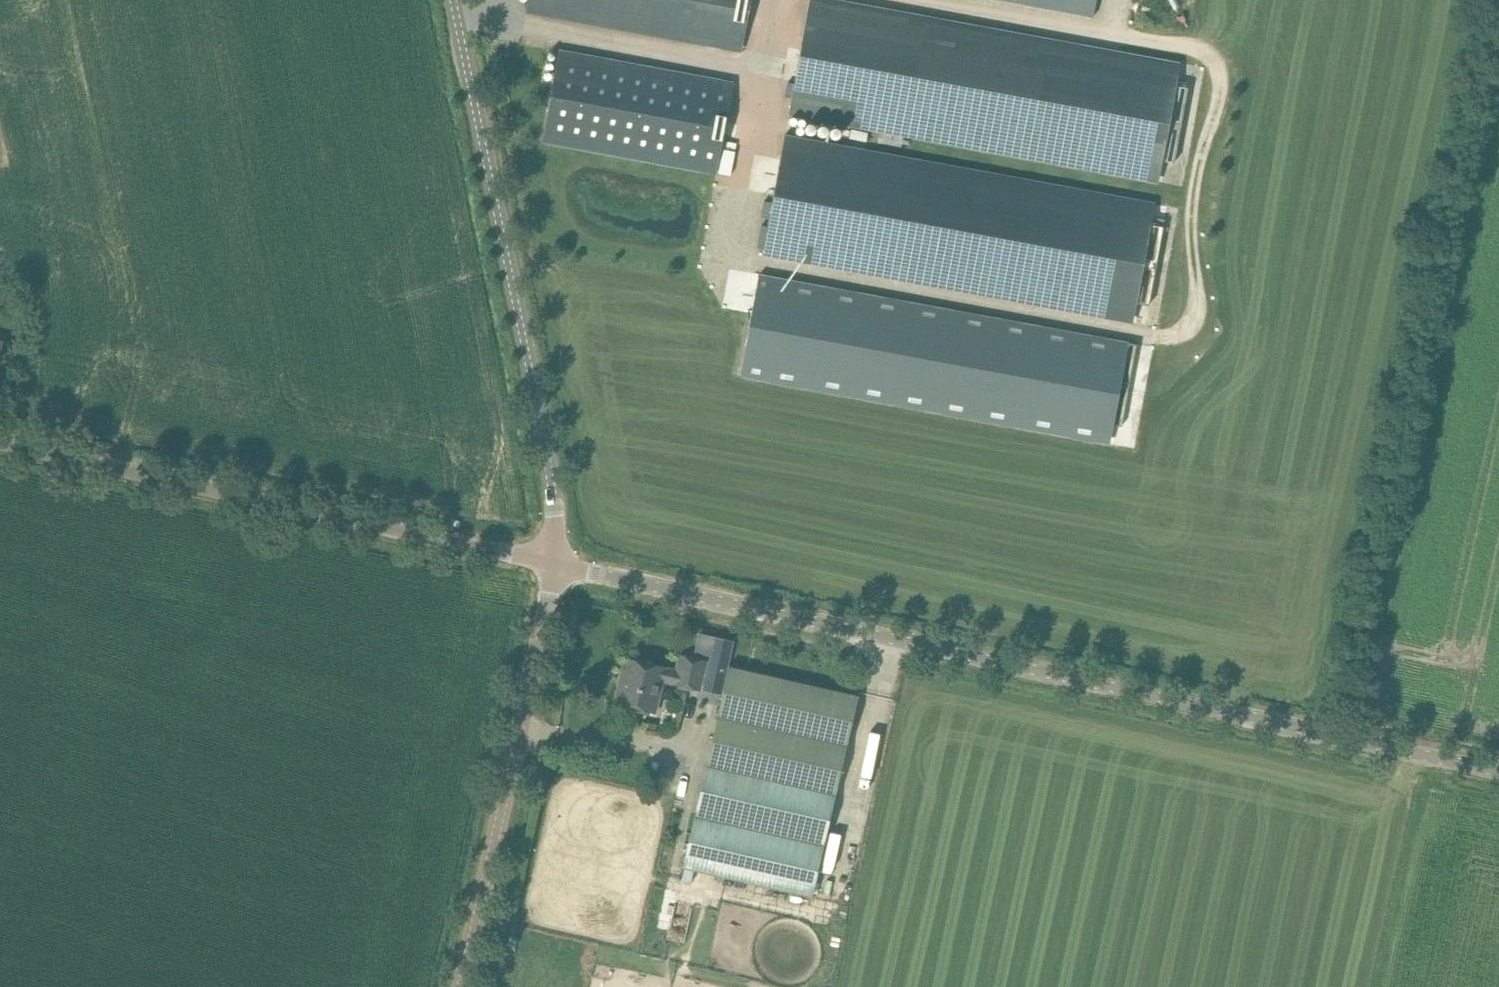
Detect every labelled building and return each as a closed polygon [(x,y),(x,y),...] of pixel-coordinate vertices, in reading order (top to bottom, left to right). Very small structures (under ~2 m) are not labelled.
[(527,11),(740,50),(749,0),(529,0),(527,11)] [(830,0),(810,0),(789,114),(1153,181),(1157,160),(1174,162),(1188,87),(1171,84),(1175,62),(830,0)] [(1094,17),(1097,0),(1004,0),(1094,17)] [(558,53),(542,141),(717,173),(734,85),(558,53)] [(1149,202),(785,135),(763,255),(1127,322),(1131,302),(1149,305),(1164,225),(1165,219),(1147,216),(1149,202)] [(759,278),(737,396),(1101,463),(1103,447),(1122,451),(1138,364),(1120,361),(1123,345),(759,278)] [(700,634),(696,652),(711,655),(706,680),(723,685),(733,642),(700,634)] [(616,704),(655,713),(663,680),(674,683),(674,685),(699,690),(706,660),(681,654),(677,671),(666,668),(666,666),(631,658),(626,678),(622,677),(616,704)] [(684,867),(811,896),(857,694),(730,665),(684,867)]
